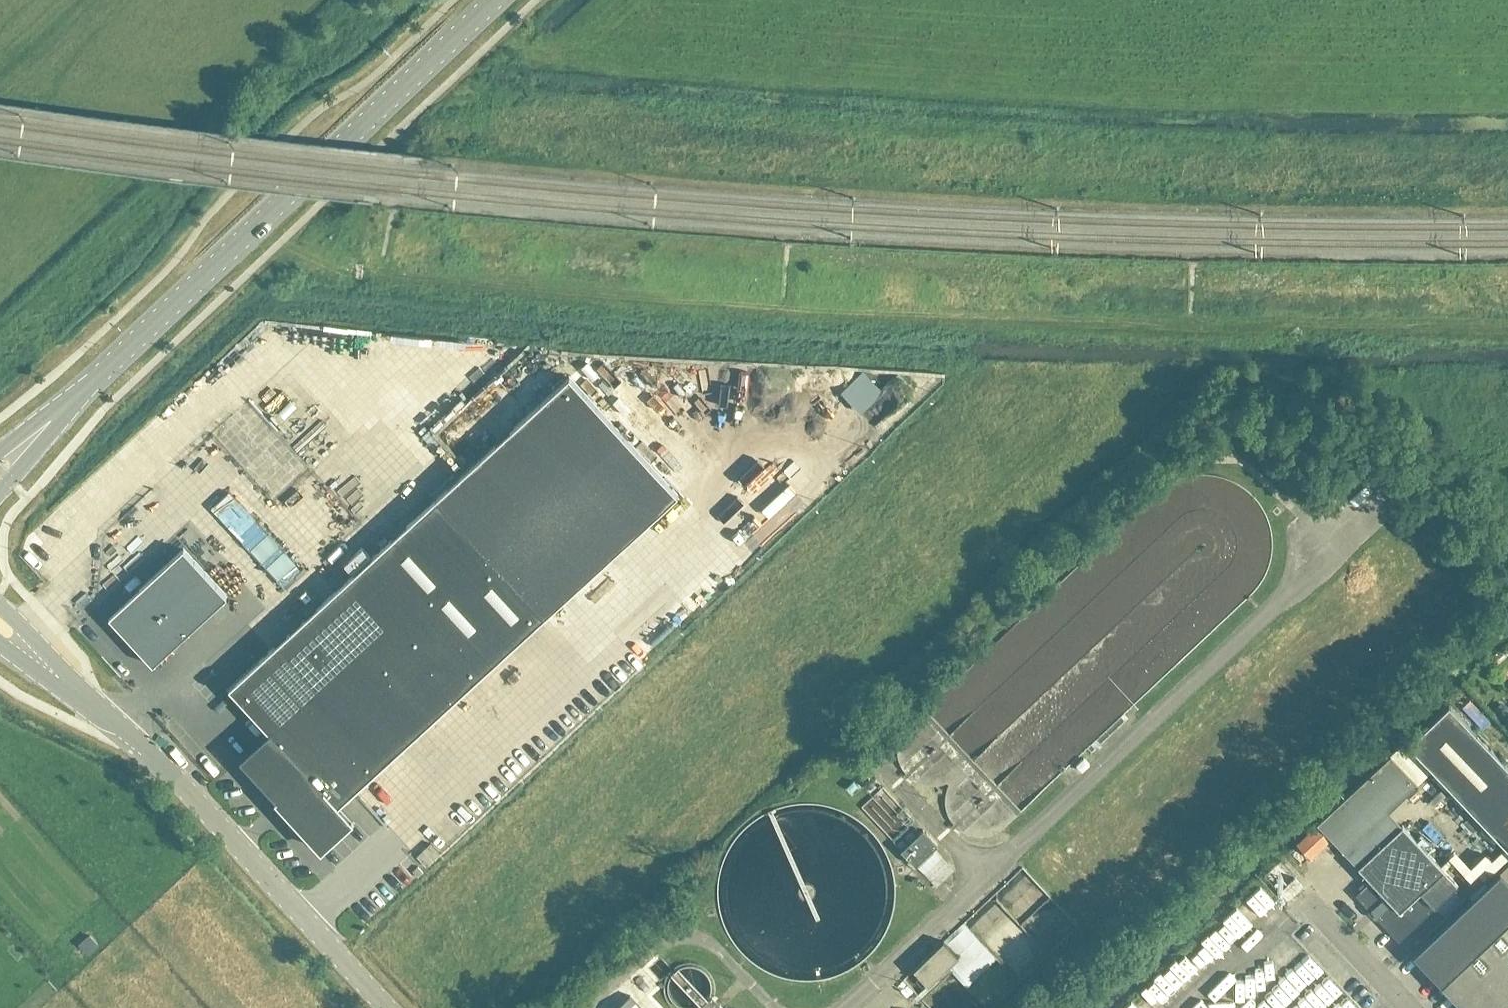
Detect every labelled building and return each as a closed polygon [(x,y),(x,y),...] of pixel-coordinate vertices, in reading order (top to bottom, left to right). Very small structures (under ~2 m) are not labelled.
[(270,731),(240,758),(277,798),(277,799),(275,799),(277,801),(278,800),(321,848),(351,820),(337,805),(545,616),(678,494),(570,376),(436,498),(332,592),(359,621),(373,636),(339,668),(270,731)] [(206,496),(283,580),(302,562),(225,479),(206,496)] [(743,558),(749,565),(764,552),(758,545),(743,558)] [(183,548),(109,616),(153,664),(227,595),(183,548)] [(270,731),(373,636),(332,592),(228,686),(270,731)] [(1507,849),(1507,767),(1449,704),(1408,743),(1507,849)] [(930,721),(892,754),(932,802),(937,798),(961,826),(978,812),(960,791),(968,784),(946,758),(955,751),(930,721)] [(214,748),(206,757),(217,767),(225,758),(214,748)] [(1391,754),(1318,822),(1345,852),(1390,811),(1419,783),(1391,754)] [(1084,757),(1076,764),(1082,770),(1090,763),(1084,757)] [(864,809),(892,839),(912,820),(879,784),(870,793),(875,798),(864,809)] [(1390,811),(1345,852),(1371,880),(1357,893),(1399,938),(1435,905),(1456,884),(1457,885),(1458,884),(1390,811)] [(1421,829),(1430,843),(1439,837),(1430,823),(1421,829)] [(916,864),(937,844),(923,829),(901,849),(916,864)] [(941,858),(923,873),(933,885),(951,870),(941,858)] [(1507,922),(1507,923),(1507,881),(1499,872),(1471,898),(1500,929),(1507,922)] [(1295,876),(1281,890),(1289,899),(1304,885),(1295,876)] [(1471,898),(1413,953),(1441,984),(1463,963),(1485,943),(1500,929),(1471,898)] [(1485,943),(1507,967),(1507,923),(1507,922),(1500,929),(1485,943)] [(944,940),(914,969),(929,984),(958,955),(944,940)] [(1463,963),(1502,1005),(1507,999),(1507,967),(1485,943),(1463,963)] [(1441,984),(1464,1007),(1499,1007),(1502,1005),(1463,963),(1441,984)] [(1314,982),(1330,992),(1335,984),(1319,973),(1314,982)] [(615,1007),(643,1007),(630,994),(615,1007)] [(712,996),(700,1007),(723,1007),(712,996)]
